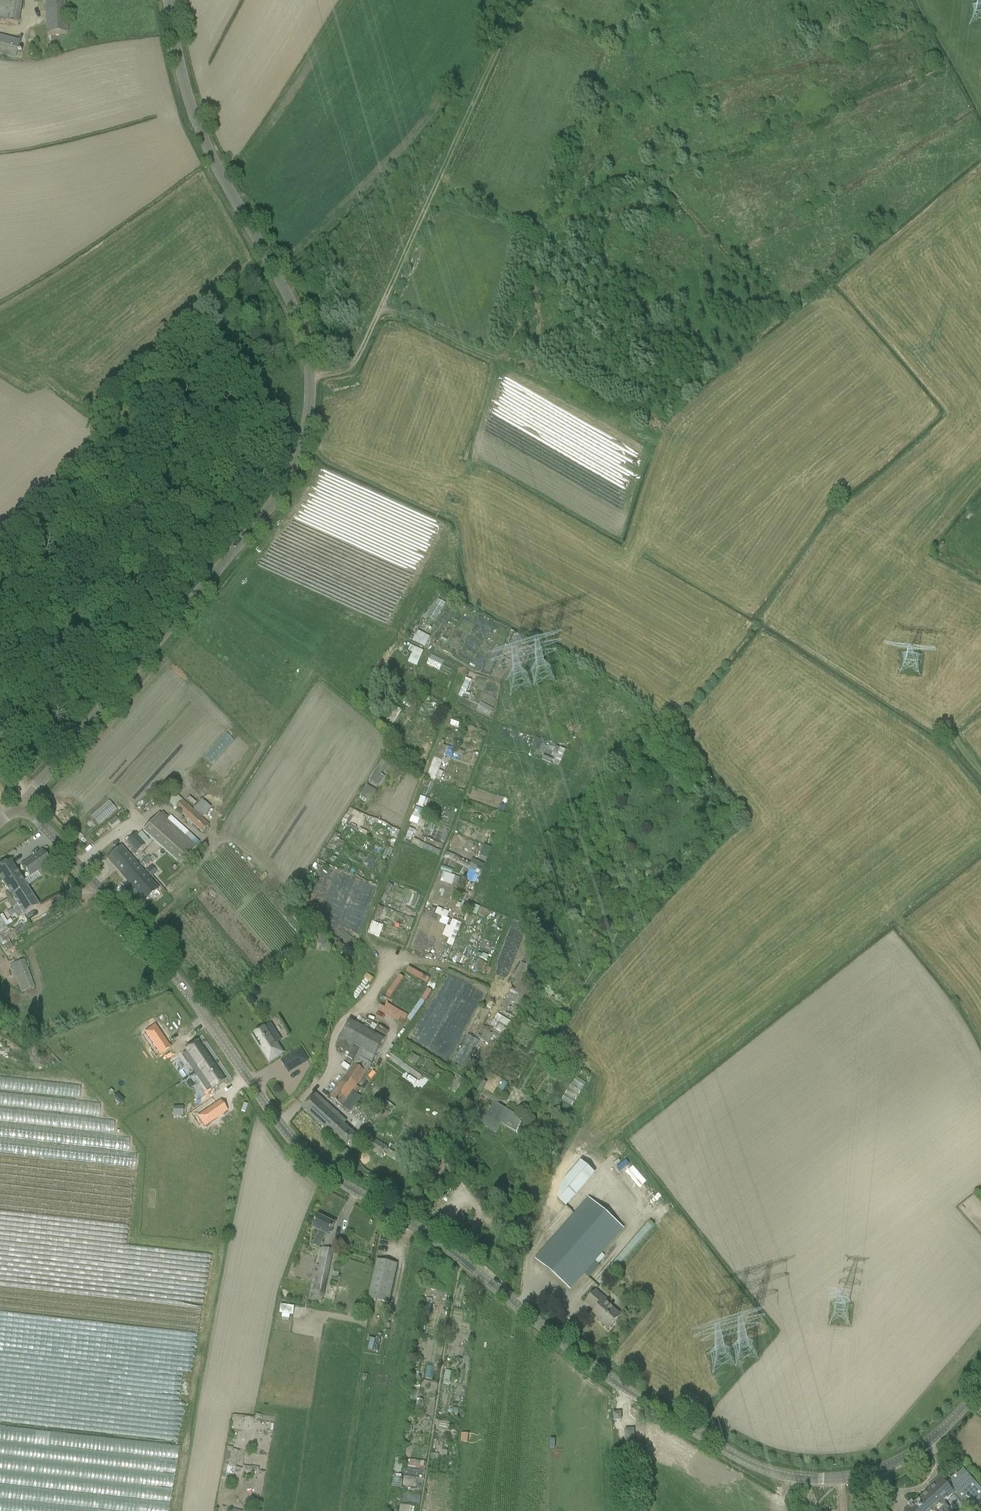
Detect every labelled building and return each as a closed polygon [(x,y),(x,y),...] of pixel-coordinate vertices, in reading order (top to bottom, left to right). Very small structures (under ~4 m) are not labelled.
[(22,0),(21,0),(0,0),(0,22),(18,26),(22,0)] [(64,0),(45,0),(47,35),(67,34),(64,0)] [(19,41),(0,36),(0,55),(14,59),(19,41)] [(444,604),(438,600),(427,618),(434,621),(444,604)] [(430,638),(417,631),(412,642),(425,648),(430,638)] [(531,651),(535,643),(524,637),(520,645),(531,651)] [(423,651),(414,648),(408,663),(417,667),(423,651)] [(455,666),(431,655),(426,665),(450,676),(455,666)] [(471,681),(466,679),(458,697),(462,698),(463,695),(469,697),(470,695),(465,693),(471,681)] [(417,716),(429,722),(437,707),(426,701),(417,716)] [(493,709),(481,703),(477,710),(489,717),(493,709)] [(539,740),(536,738),(530,750),(534,752),(539,740)] [(433,782),(448,747),(440,744),(426,779),(433,782)] [(565,751),(556,747),(552,757),(556,758),(553,765),(558,767),(565,751)] [(552,759),(543,755),(541,760),(550,764),(552,759)] [(381,760),(375,771),(380,774),(382,771),(384,772),(388,765),(381,760)] [(380,774),(375,771),(369,780),(379,786),(385,777),(380,774)] [(366,785),(360,796),(365,800),(372,789),(366,785)] [(425,799),(420,797),(417,807),(422,809),(425,799)] [(449,820),(454,808),(428,799),(423,811),(449,820)] [(201,833),(208,824),(202,818),(192,809),(183,800),(175,809),(201,833)] [(201,800),(192,809),(202,818),(211,809),(201,800)] [(422,811),(416,808),(413,814),(420,816),(422,811)] [(180,864),(196,847),(159,814),(143,831),(180,864)] [(348,815),(347,814),(341,823),(346,825),(351,816),(348,815)] [(417,826),(420,819),(412,816),(410,823),(417,826)] [(494,832),(498,822),(492,820),(488,830),(494,832)] [(400,832),(393,829),(390,836),(397,839),(400,832)] [(414,831),(409,829),(405,838),(411,840),(414,831)] [(135,835),(127,841),(137,852),(144,845),(135,835)] [(424,844),(413,840),(411,845),(422,849),(424,845),(424,844)] [(434,849),(424,845),(422,849),(432,854),(434,849)] [(490,848),(484,845),(480,857),(486,859),(490,848)] [(120,846),(106,858),(130,884),(143,872),(120,846)] [(393,850),(387,848),(384,857),(389,860),(393,850)] [(0,867),(0,879),(4,886),(11,897),(26,887),(33,882),(40,877),(37,873),(43,869),(51,863),(42,851),(21,865),(30,877),(23,882),(9,861),(0,867)] [(154,861),(149,855),(140,863),(145,869),(154,861)] [(156,872),(151,866),(146,870),(152,876),(156,872)] [(453,870),(442,866),(440,871),(451,875),(453,870)] [(143,872),(130,884),(132,887),(144,900),(157,888),(143,872)] [(311,887),(313,883),(306,878),(303,883),(311,887)] [(389,884),(384,896),(387,897),(388,897),(393,886),(389,884)] [(476,887),(477,885),(473,884),(473,885),(469,884),(467,892),(473,894),(475,887),(476,887)] [(26,887),(11,897),(23,916),(30,912),(39,906),(26,887)] [(477,916),(480,908),(472,904),(468,914),(467,913),(464,921),(472,925),(476,916),(477,916)] [(382,909),(378,907),(374,919),(378,920),(382,909)] [(449,913),(437,908),(435,914),(441,917),(446,919),(449,913)] [(453,916),(446,935),(455,938),(458,931),(461,922),(462,922),(463,919),(459,918),(459,919),(453,916)] [(446,919),(441,917),(439,923),(446,927),(449,920),(446,919)] [(12,937),(0,918),(0,919),(0,943),(1,944),(12,937)] [(372,922),(368,934),(379,938),(383,926),(372,922)] [(492,1062),(548,962),(528,950),(511,982),(514,985),(489,1029),(482,1026),(476,1037),(488,1045),(493,1036),(497,1038),(494,1044),(475,1077),(480,1080),(491,1061),(492,1062)] [(20,993),(35,988),(24,960),(10,965),(20,993)] [(355,1063),(330,1097),(343,1106),(372,1065),(371,1064),(384,1040),(349,1021),(335,1045),(350,1054),(347,1058),(352,1061),(355,1056),(357,1058),(357,1057),(359,1058),(355,1063)] [(270,1061),(282,1053),(272,1038),(277,1035),(270,1024),(253,1035),(270,1061)] [(155,1026),(144,1033),(156,1050),(166,1043),(155,1026)] [(473,1073),(478,1063),(470,1059),(479,1042),(467,1036),(450,1068),(461,1074),(465,1068),(473,1073)] [(186,1052),(182,1055),(194,1073),(206,1091),(210,1088),(212,1090),(225,1082),(211,1061),(197,1041),(184,1050),(186,1052)] [(288,1073),(308,1061),(300,1049),(281,1061),(288,1073)] [(419,1060),(411,1054),(406,1062),(414,1068),(419,1060)] [(392,1056),(389,1060),(399,1068),(402,1064),(392,1056)] [(482,1081),(476,1092),(481,1095),(483,1091),(484,1091),(493,1096),(496,1092),(501,1081),(503,1077),(494,1072),(498,1065),(494,1062),(485,1078),(489,1080),(487,1084),(482,1081)] [(402,1064),(399,1068),(408,1074),(411,1071),(402,1064)] [(411,1071),(409,1074),(419,1082),(422,1078),(411,1071)] [(463,1082),(456,1077),(447,1090),(454,1095),(463,1082)] [(586,1084),(575,1078),(561,1101),(571,1107),(586,1084)] [(345,1148),(353,1140),(356,1136),(343,1124),(346,1122),(316,1094),(309,1101),(302,1109),(311,1117),(345,1148)] [(484,1115),(479,1123),(496,1133),(501,1124),(503,1121),(519,1129),(523,1119),(509,1111),(494,1102),(489,1109),(488,1109),(484,1115)] [(173,1107),(173,1115),(183,1115),(183,1107),(173,1107)] [(209,1108),(196,1117),(203,1128),(216,1119),(209,1108)] [(381,1156),(387,1148),(387,1147),(368,1135),(367,1136),(362,1144),(381,1156)] [(396,1162),(399,1157),(388,1150),(384,1155),(396,1162)] [(594,1175),(580,1164),(560,1187),(556,1200),(566,1208),(594,1175)] [(588,1198),(535,1259),(570,1289),(577,1282),(584,1273),(589,1267),(594,1262),(624,1229),(598,1206),(588,1198)] [(318,1216),(312,1228),(319,1232),(312,1245),(319,1248),(326,1235),(328,1236),(334,1224),(318,1216)] [(608,1279),(654,1226),(649,1222),(603,1275),(606,1277),(608,1279)] [(310,1297),(309,1301),(312,1301),(322,1303),(323,1299),(324,1299),(333,1250),(322,1248),(318,1272),(314,1271),(310,1297)] [(388,1303),(397,1264),(377,1260),(368,1299),(388,1303)] [(606,1277),(603,1275),(596,1283),(599,1286),(606,1277)] [(608,1330),(615,1322),(620,1316),(608,1303),(610,1302),(596,1290),(592,1295),(585,1302),(595,1311),(592,1315),(608,1330)] [(280,1305),(279,1314),(293,1315),(294,1307),(280,1305)] [(626,1451),(634,1450),(633,1430),(625,1430),(626,1451)] [(223,1463),(233,1466),(237,1451),(227,1449),(223,1463)] [(963,1469),(945,1484),(941,1480),(906,1510),(944,1510),(947,1508),(943,1503),(953,1493),(969,1510),(976,1510),(977,1510),(978,1510),(980,1510),(980,1489),(963,1469)] [(953,1504),(956,1510),(964,1510),(959,1501),(953,1504)]
